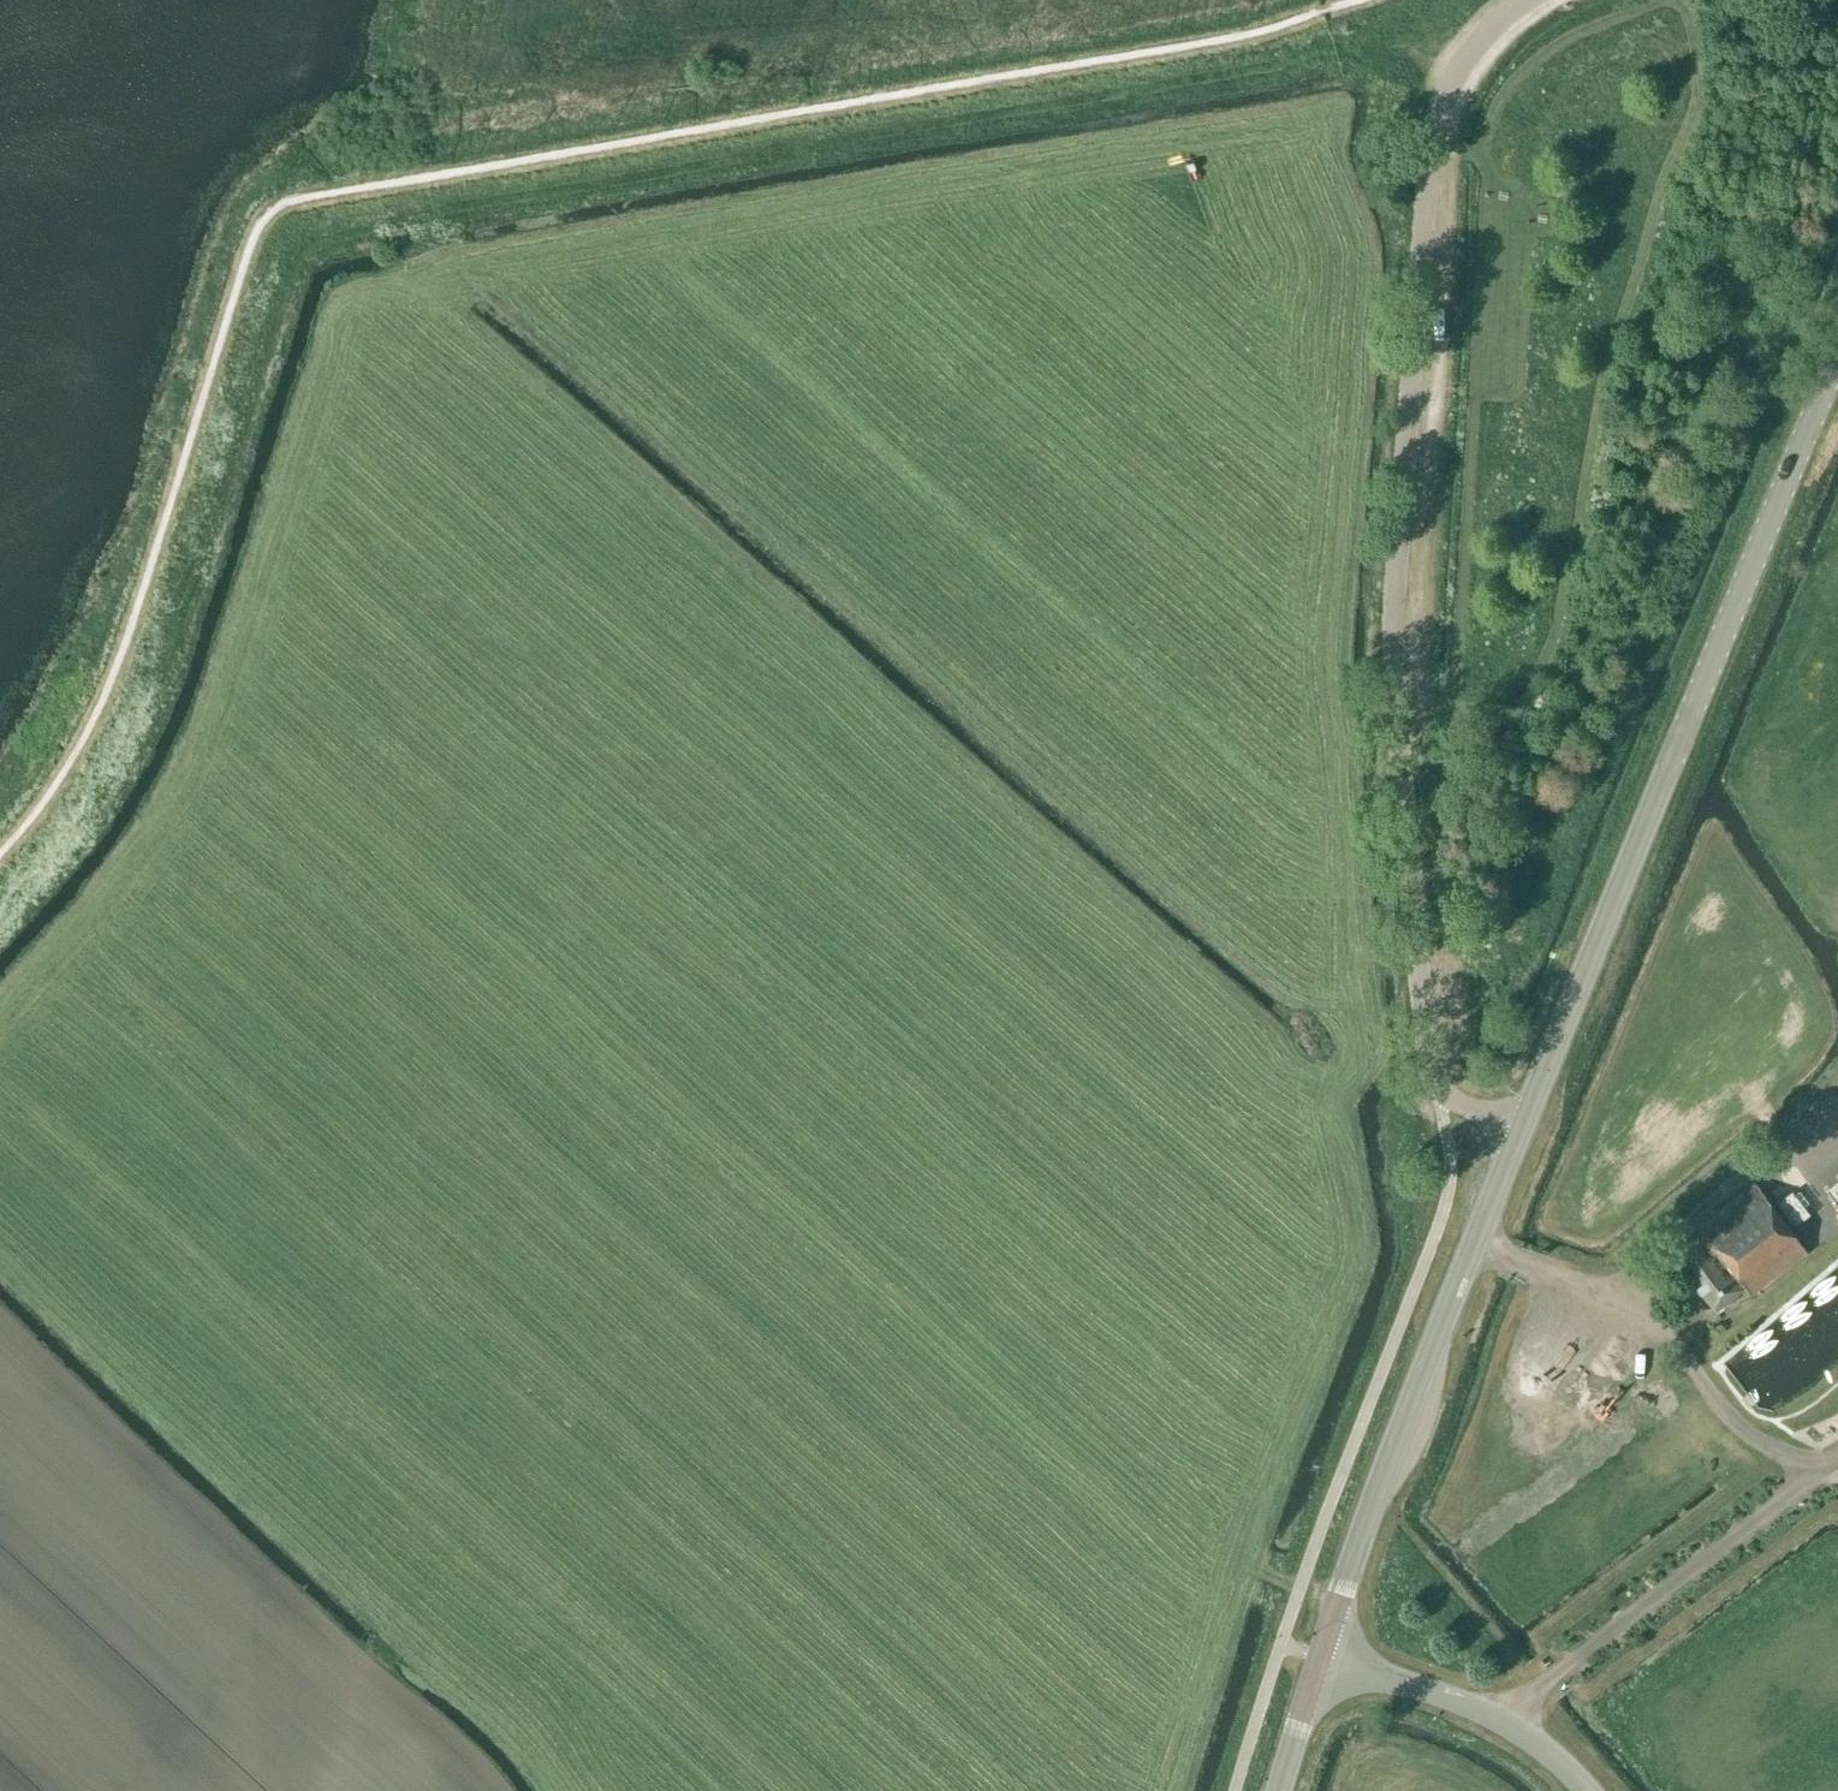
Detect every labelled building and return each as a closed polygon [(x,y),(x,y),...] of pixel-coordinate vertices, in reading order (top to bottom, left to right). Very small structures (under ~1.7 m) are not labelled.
[(1749,1293),(1805,1250),(1754,1184),(1698,1226),(1706,1236),(1675,1260),(1715,1312),(1746,1289),(1749,1293)]
